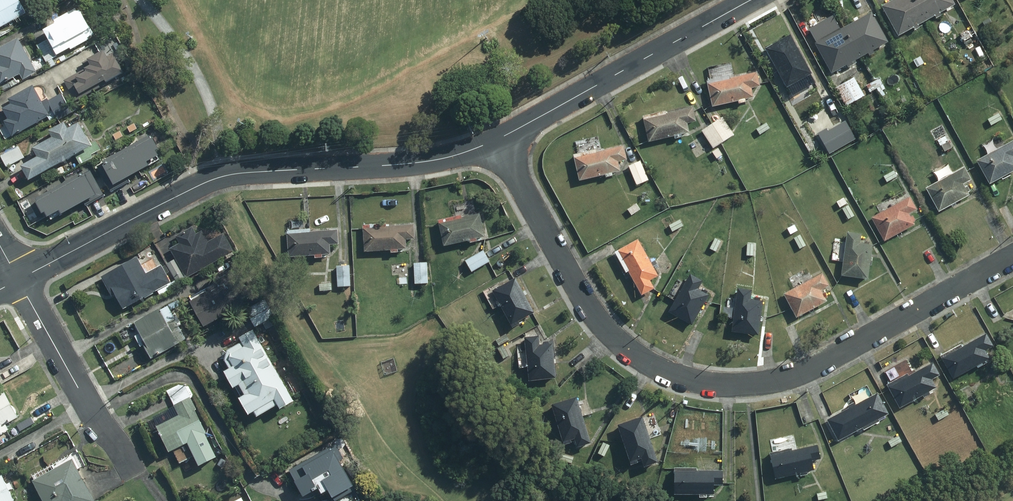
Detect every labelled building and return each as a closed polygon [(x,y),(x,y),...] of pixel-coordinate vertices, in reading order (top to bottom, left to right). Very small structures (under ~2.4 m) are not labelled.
[(27,13),(20,0),(0,0),(0,27),(27,13)] [(925,19),(915,0),(892,0),(880,7),(896,35),(911,27),(912,30),(916,28),(915,25),(925,19)] [(925,19),(932,15),(934,18),(937,16),(936,13),(951,5),(948,0),(915,0),(925,19)] [(83,11),(47,31),(60,55),(73,47),(73,49),(91,39),(90,37),(96,34),(83,11)] [(844,29),(859,57),(866,53),(867,55),(871,52),(870,49),(885,41),(869,12),(842,27),(844,29)] [(987,18),(980,22),(984,29),(991,25),(987,18)] [(848,62),(859,57),(844,29),(842,27),(814,43),(830,72),(844,64),(845,67),(850,64),(848,62)] [(966,31),(959,34),(962,41),(969,37),(966,31)] [(809,74),(788,35),(763,49),(784,87),(809,74)] [(0,49),(0,63),(1,66),(0,67),(0,79),(3,84),(22,73),(25,78),(38,71),(20,38),(0,49)] [(49,40),(38,46),(48,62),(50,61),(53,66),(57,64),(54,58),(58,56),(49,40)] [(88,68),(67,80),(78,100),(90,94),(89,91),(110,80),(111,81),(127,72),(121,59),(115,63),(108,50),(85,63),(88,68)] [(918,57),(912,61),(916,67),(922,63),(918,57)] [(707,81),(712,106),(736,101),(736,103),(742,102),(741,99),(751,97),(749,88),(758,86),(755,74),(727,80),(726,77),(707,81)] [(853,78),(834,88),(844,105),(862,95),(853,78)] [(878,79),(873,82),(876,88),(882,85),(878,79)] [(876,88),(873,82),(865,86),(869,92),(876,88)] [(7,121),(15,136),(52,115),(36,86),(12,99),(14,104),(5,108),(11,119),(7,121)] [(72,113),(62,94),(50,101),(60,119),(72,113)] [(807,108),(801,112),(804,117),(810,114),(807,108)] [(641,116),(646,141),(671,136),(671,139),(678,137),(678,135),(687,133),(685,123),(693,121),(691,109),(663,115),(662,112),(641,116)] [(997,114),(990,118),(994,124),(1000,120),(997,114)] [(723,117),(710,124),(720,142),(733,135),(723,117)] [(855,138),(845,122),(826,133),(824,129),(816,134),(828,154),(855,138)] [(26,166),(34,179),(95,145),(83,123),(72,130),(69,123),(54,131),(58,137),(38,148),(43,157),(26,166)] [(769,128),(766,123),(756,129),(759,134),(769,128)] [(720,142),(710,124),(700,130),(710,148),(720,142)] [(155,136),(100,166),(113,191),(126,184),(125,182),(154,166),(151,162),(163,155),(160,150),(163,149),(158,139),(157,140),(155,136)] [(940,145),(944,151),(951,147),(947,141),(940,145)] [(974,162),(986,184),(1012,170),(1012,161),(1011,157),(1012,155),(1012,143),(1012,141),(974,162)] [(20,146),(2,156),(8,167),(26,158),(20,146)] [(571,156),(577,180),(602,174),(603,178),(609,176),(608,173),(618,170),(616,162),(624,159),(622,147),(593,154),(592,150),(571,156)] [(721,155),(717,149),(711,153),(715,159),(721,155)] [(100,156),(94,159),(97,164),(103,160),(100,156)] [(647,180),(639,162),(627,167),(635,185),(647,180)] [(962,168),(924,189),(937,212),(966,196),(964,193),(967,191),(965,187),(962,189),(960,185),(968,180),(962,168)] [(65,210),(67,213),(101,195),(90,175),(88,176),(87,174),(40,199),(47,213),(50,211),(53,217),(65,210)] [(843,198),(836,202),(839,208),(846,204),(843,198)] [(907,198),(870,218),(882,241),(911,225),(909,222),(912,221),(910,217),(908,218),(905,214),(913,210),(907,198)] [(635,203),(626,209),(630,215),(639,209),(635,203)] [(457,217),(436,221),(440,246),(466,241),(467,243),(473,242),(473,239),(481,237),(477,215),(457,219),(457,217)] [(673,221),(667,225),(671,231),(677,228),(673,221)] [(793,224),(785,228),(789,234),(796,230),(793,224)] [(360,226),(362,252),(387,250),(387,253),(394,253),(393,250),(402,249),(401,240),(410,240),(410,226),(382,227),(382,225),(360,226)] [(164,264),(174,282),(229,252),(219,234),(204,243),(198,232),(193,235),(189,228),(173,237),(177,243),(166,249),(172,260),(164,264)] [(284,232),(286,257),(311,256),(311,258),(318,258),(317,255),(326,255),(325,245),(334,244),(333,231),(306,232),(306,230),(284,232)] [(864,279),(869,246),(867,246),(867,243),(862,242),(861,245),(857,244),(858,236),(845,234),(839,276),(864,279)] [(714,252),(720,241),(714,238),(709,249),(714,252)] [(637,241),(615,252),(638,295),(651,288),(647,280),(655,276),(651,267),(655,264),(653,261),(648,263),(637,241)] [(482,251),(463,262),(469,272),(488,261),(482,251)] [(134,259),(98,279),(108,296),(111,295),(119,309),(166,283),(157,266),(142,274),(134,259)] [(426,283),(426,263),(412,264),(412,284),(426,283)] [(346,266),(334,267),(334,279),(346,279),(346,266)] [(186,303),(199,327),(243,302),(228,276),(227,277),(225,274),(217,272),(209,276),(207,284),(209,286),(200,291),(202,294),(186,303)] [(820,274),(782,295),(794,317),(823,301),(822,300),(826,298),(823,293),(820,294),(818,290),(826,286),(820,274)] [(699,282),(688,276),(667,313),(688,325),(705,295),(703,294),(705,292),(700,289),(699,292),(695,290),(699,282)] [(531,312),(513,279),(490,292),(509,328),(516,324),(514,321),(531,312)] [(319,281),(319,290),(334,291),(334,282),(319,281)] [(748,292),(736,290),(730,332),(754,336),(759,302),(757,302),(758,298),(752,298),(752,301),(747,301),(748,292)] [(262,301),(243,311),(252,327),(270,317),(262,301)] [(155,310),(131,323),(141,341),(139,341),(148,357),(182,339),(171,319),(164,323),(162,324),(155,310)] [(237,344),(223,352),(220,362),(225,370),(221,372),(230,389),(234,386),(240,398),(236,400),(243,413),(248,411),(285,390),(254,334),(250,336),(249,334),(235,341),(237,344)] [(495,340),(497,345),(508,339),(505,334),(495,340)] [(938,357),(950,379),(973,367),(974,369),(980,366),(979,364),(986,360),(982,351),(990,347),(983,335),(959,349),(958,347),(938,357)] [(551,379),(549,345),(546,345),(546,342),(540,343),(541,346),(536,346),(535,338),(521,339),(524,381),(551,379)] [(997,361),(991,364),(994,370),(1000,367),(997,361)] [(885,386),(897,408),(919,396),(921,398),(927,395),(925,393),(933,389),(928,380),(936,376),(930,365),(906,378),(904,376),(885,386)] [(191,440),(205,432),(187,399),(191,396),(186,387),(178,385),(165,392),(173,406),(171,407),(175,416),(153,428),(166,452),(186,441),(187,444),(192,441),(191,440)] [(0,396),(0,436),(11,430),(8,425),(20,418),(6,392),(0,396)] [(847,410),(825,421),(836,441),(860,428),(861,431),(876,422),(875,420),(885,415),(875,395),(853,406),(852,403),(845,407),(847,410)] [(586,444),(573,398),(548,405),(559,446),(566,444),(566,441),(571,440),(573,447),(586,444)] [(943,410),(934,415),(937,421),(946,415),(943,410)] [(653,463),(639,418),(613,426),(626,466),(633,464),(632,461),(638,460),(640,468),(653,463)] [(897,436),(887,442),(889,447),(900,442),(897,436)] [(328,448),(286,472),(301,497),(322,486),(330,500),(351,489),(334,460),(345,454),(339,444),(329,450),(328,448)] [(767,454),(772,479),(797,474),(798,477),(804,475),(803,473),(811,471),(809,461),(818,459),(815,446),(789,452),(788,450),(767,454)] [(75,460),(37,482),(48,500),(99,500),(75,460)] [(694,469),(671,470),(671,496),(696,495),(696,499),(703,498),(703,495),(712,495),(712,486),(720,485),(720,472),(694,472),(694,469)] [(0,478),(0,500),(17,500),(12,491),(16,489),(13,483),(9,485),(4,476),(0,478)]
